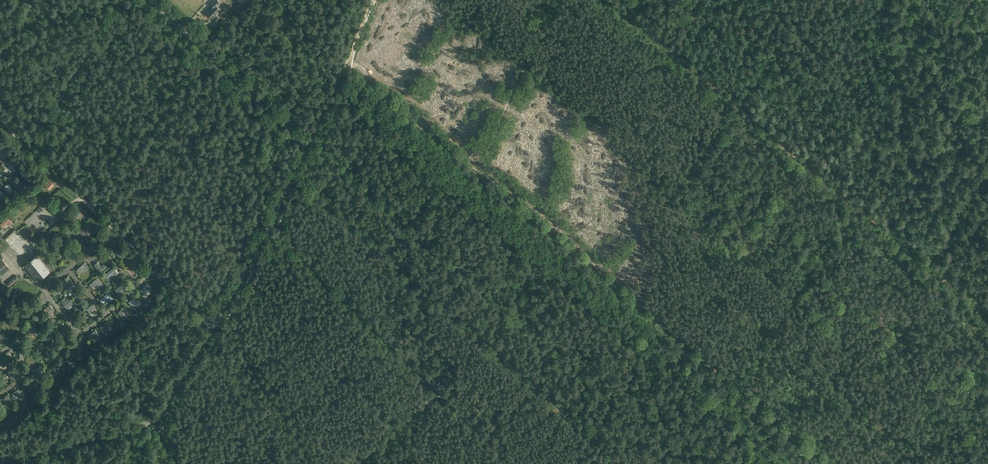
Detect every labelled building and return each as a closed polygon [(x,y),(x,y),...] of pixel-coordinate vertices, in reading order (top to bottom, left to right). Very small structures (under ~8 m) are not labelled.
[(207,12),(213,18),(216,15),(217,15),(218,13),(221,10),(217,6),(221,2),(218,0),(214,0),(211,3),(214,5),(207,12)] [(26,169),(23,172),(25,174),(24,175),(27,177),(28,176),(30,178),(32,176),(26,169)] [(19,179),(16,182),(15,182),(22,190),(20,191),(23,194),(27,190),(19,179)] [(6,186),(9,191),(10,192),(12,194),(14,192),(11,187),(10,186),(8,184),(6,186)] [(0,224),(3,227),(7,223),(8,225),(9,224),(10,225),(13,223),(8,217),(0,224)] [(86,225),(79,232),(86,239),(90,235),(86,232),(89,228),(86,225)] [(101,236),(97,239),(103,246),(106,243),(103,240),(106,237),(104,235),(101,237),(101,236)] [(93,242),(85,250),(87,253),(91,248),(93,250),(96,247),(94,246),(96,244),(93,242)] [(64,248),(60,252),(65,256),(62,259),(65,262),(71,256),(64,248)] [(37,254),(25,264),(37,281),(50,271),(37,254)] [(11,269),(0,256),(0,257),(0,279),(11,269)] [(84,262),(76,271),(78,273),(84,268),(87,270),(89,267),(87,265),(84,262)] [(98,262),(94,265),(101,272),(108,265),(105,262),(101,266),(98,262)] [(114,267),(105,275),(108,278),(113,273),(116,276),(119,273),(114,267)] [(73,282),(67,275),(62,280),(67,286),(73,282)] [(92,288),(97,284),(100,288),(104,285),(97,277),(89,285),(92,288)] [(122,283),(115,289),(119,295),(127,289),(122,283)] [(147,283),(139,290),(146,297),(150,293),(149,291),(152,288),(147,283)] [(74,296),(79,301),(85,296),(79,291),(74,296)] [(109,292),(100,299),(103,303),(109,298),(111,301),(114,299),(111,296),(112,296),(109,292)] [(0,301),(0,305),(0,306),(0,307),(8,308),(8,304),(9,305),(10,296),(1,296),(0,301)] [(67,308),(73,303),(68,297),(62,301),(67,308)] [(133,297),(128,302),(135,309),(138,306),(140,303),(133,297)] [(92,309),(96,306),(93,302),(86,308),(93,316),(96,313),(92,309)] [(49,304),(44,308),(43,309),(49,315),(54,310),(49,304)] [(123,312),(125,311),(127,308),(124,306),(118,313),(125,319),(127,317),(123,313),(123,312)] [(41,312),(38,314),(35,316),(40,323),(46,318),(41,312)] [(0,321),(0,324),(12,342),(18,324),(9,313),(0,321)] [(108,321),(99,327),(106,336),(109,334),(105,328),(110,325),(108,321)] [(31,324),(26,328),(31,335),(37,331),(31,324)] [(70,332),(68,330),(65,326),(59,331),(63,337),(70,332)] [(50,328),(48,330),(44,334),(50,339),(55,333),(51,329),(50,328)] [(95,329),(87,336),(90,339),(95,335),(99,341),(102,338),(95,329)] [(79,340),(76,342),(79,348),(76,350),(78,354),(85,350),(79,340)] [(26,364),(16,364),(23,373),(30,365),(37,355),(38,349),(27,347),(26,364)] [(24,351),(23,351),(20,351),(20,358),(15,358),(15,362),(24,362),(24,351)] [(48,355),(45,357),(44,358),(47,360),(54,354),(51,352),(49,353),(48,355)] [(5,355),(0,360),(0,363),(3,367),(10,361),(5,355)] [(69,355),(65,359),(70,365),(75,361),(69,355)] [(63,369),(65,366),(58,360),(53,367),(56,369),(59,366),(63,369)] [(46,372),(41,365),(34,370),(40,377),(46,372)] [(20,374),(15,368),(8,373),(13,380),(20,374)] [(30,388),(32,386),(36,384),(31,377),(25,382),(30,388)] [(18,389),(12,393),(14,397),(17,394),(21,400),(25,397),(23,393),(22,394),(18,389)] [(6,406),(8,405),(12,402),(7,395),(1,399),(6,406)] [(2,426),(11,419),(0,404),(0,423),(2,426)]
